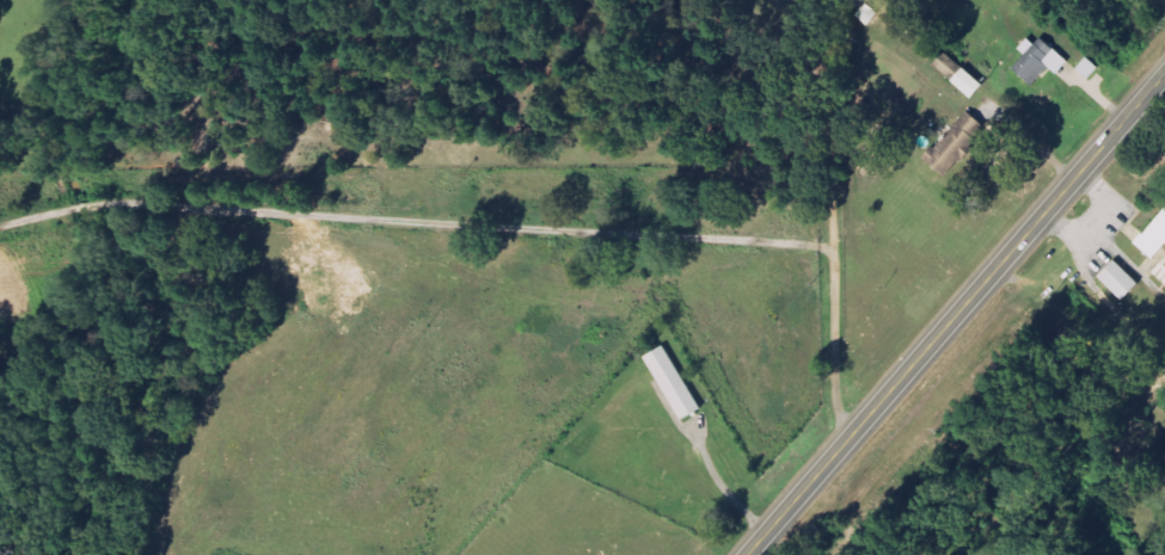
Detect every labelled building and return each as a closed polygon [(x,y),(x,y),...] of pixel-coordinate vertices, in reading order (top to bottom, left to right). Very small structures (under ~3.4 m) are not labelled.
[(1061,75),(1072,62),(1042,34),(1026,52),(1029,55),(1017,68),(1036,85),(1053,68),(1061,75)] [(966,67),(949,53),(939,66),(955,80),(966,67)] [(958,82),(977,101),(990,87),(970,69),(958,82)] [(970,150),(990,127),(973,111),(928,160),(949,179),(973,153),(970,150)] [(1140,246),(1159,261),(1164,254),(1164,216),(1140,246)] [(1102,277),(1129,302),(1145,284),(1119,260),(1102,277)] [(706,410),(668,347),(648,359),(686,422),(706,410)]
